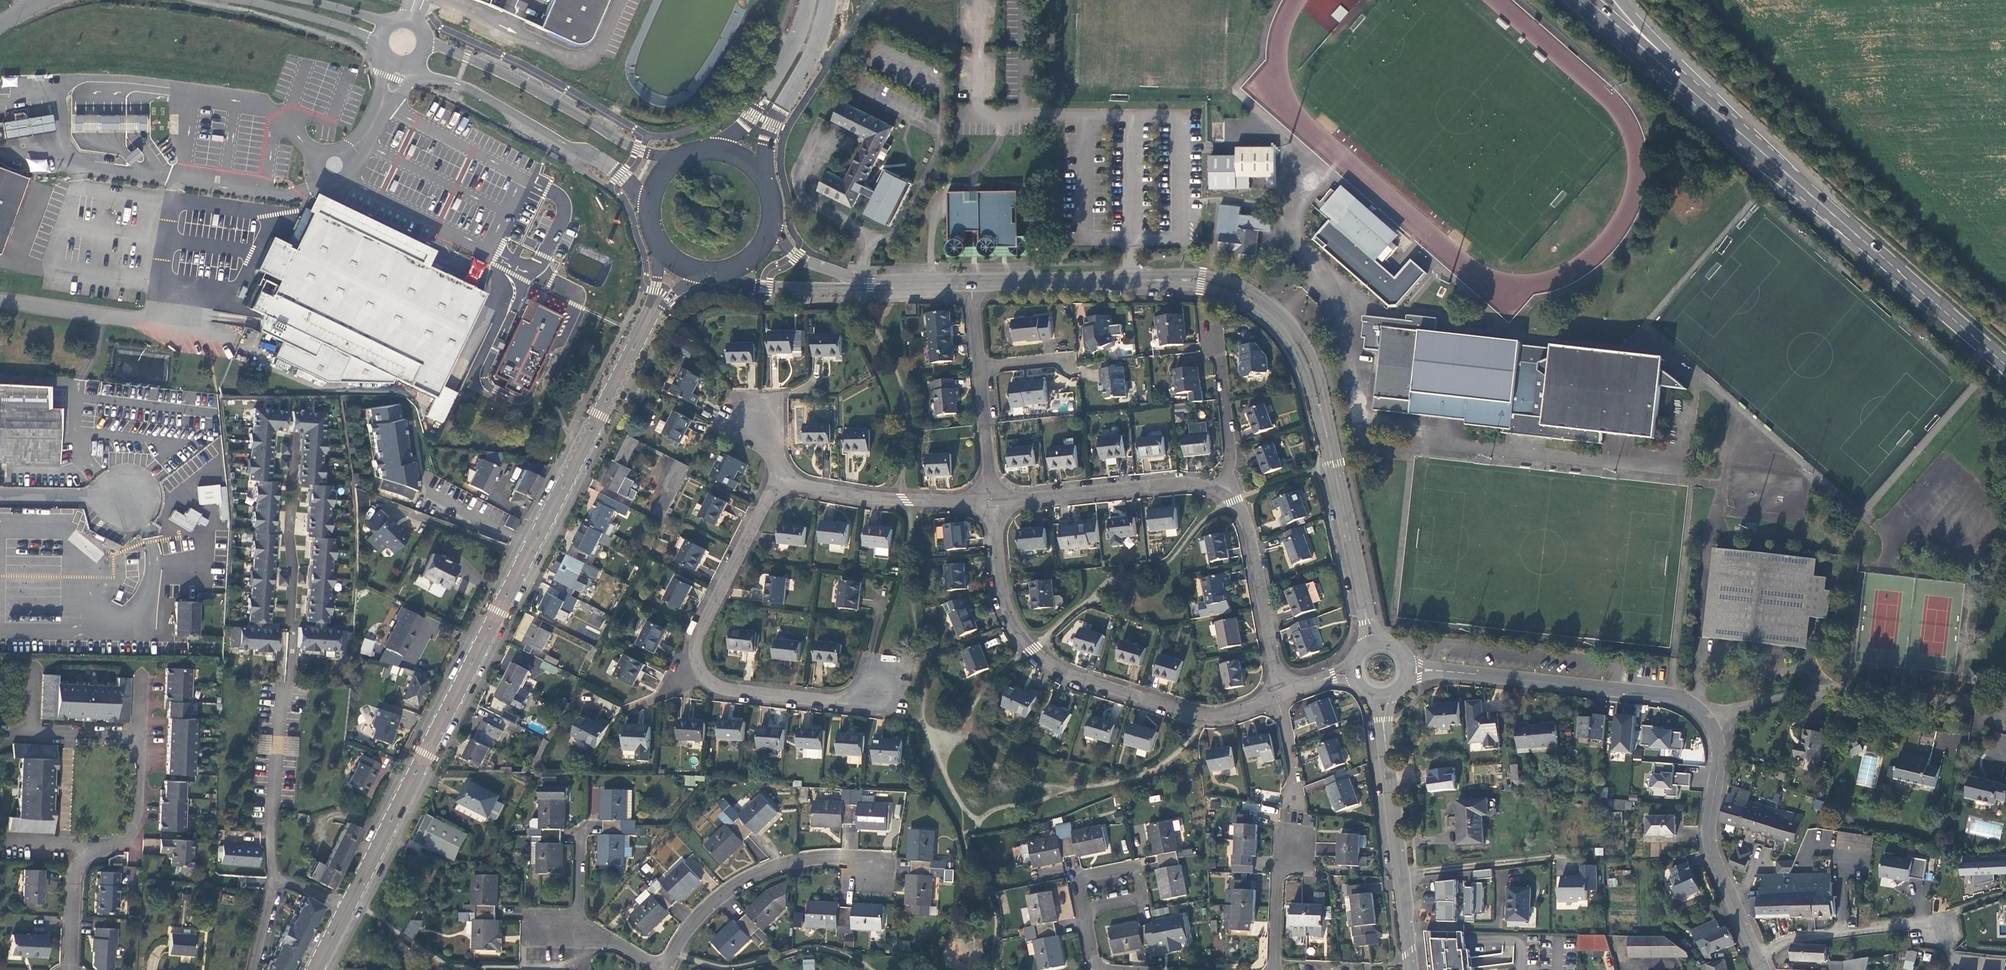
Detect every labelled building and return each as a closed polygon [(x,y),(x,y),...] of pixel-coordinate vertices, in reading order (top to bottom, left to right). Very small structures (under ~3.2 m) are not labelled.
[(497,8),(497,7),(486,2),(487,0),(475,0),(497,8)] [(539,26),(524,20),(524,21),(574,43),(577,43),(581,42),(584,41),(587,39),(589,36),(591,33),(587,24),(597,20),(606,0),(550,0),(539,26)] [(1331,15),(1339,22),(1348,11),(1340,5),(1331,15)] [(865,211),(888,223),(890,224),(911,182),(907,180),(883,168),(873,188),(863,183),(881,149),(887,152),(890,146),(885,143),(893,126),(842,100),(833,118),(861,133),(867,136),(864,142),(848,173),(845,179),(839,176),(827,170),(818,188),(842,200),(852,205),(860,190),(872,196),(865,211)] [(13,112),(14,119),(16,134),(28,132),(26,117),(25,115),(20,111),(13,112)] [(145,113),(71,113),(71,127),(144,127),(145,113)] [(49,114),(26,117),(28,132),(51,129),(49,114)] [(5,136),(16,134),(14,119),(2,121),(5,136)] [(210,127),(209,139),(220,140),(221,128),(210,127)] [(1235,146),(1236,176),(1273,176),(1273,139),(1260,139),(1260,146),(1235,146)] [(126,165),(139,154),(133,147),(120,158),(126,165)] [(48,160),(29,159),(28,171),(47,171),(48,160)] [(28,176),(0,166),(0,251),(28,176)] [(1315,197),(1309,203),(1328,220),(1382,268),(1387,263),(1384,259),(1395,247),(1389,242),(1395,235),(1342,187),(1336,193),(1330,188),(1318,201),(1315,197)] [(965,189),(947,189),(947,245),(948,246),(948,247),(948,248),(948,249),(949,250),(949,251),(950,251),(951,252),(952,253),(953,253),(954,254),(955,254),(956,254),(957,254),(958,254),(959,254),(960,253),(961,253),(962,252),(963,251),(964,250),(965,249),(965,248),(965,247),(965,246),(965,245),(966,244),(965,229),(978,229),(978,244),(978,245),(978,246),(978,247),(979,248),(979,249),(980,250),(980,251),(981,251),(982,252),(983,253),(984,253),(985,253),(986,254),(987,254),(988,254),(989,253),(990,253),(991,253),(992,252),(993,252),(993,251),(994,251),(995,250),(995,249),(995,248),(996,248),(996,247),(996,246),(996,245),(1009,245),(1009,247),(1009,248),(1010,249),(1011,250),(1011,251),(1012,251),(1013,252),(1014,253),(1015,253),(1017,253),(1018,253),(1019,253),(1020,253),(1021,253),(1022,252),(1023,251),(1024,250),(1025,250),(1026,249),(1026,248),(1027,246),(1027,245),(1027,244),(1027,243),(1026,242),(1026,241),(1025,239),(1024,238),(1023,237),(1022,236),(1021,236),(1020,235),(1019,235),(1017,235),(1017,221),(1013,221),(1012,206),(1017,206),(1017,189),(977,189),(978,199),(965,199),(965,189)] [(313,210),(307,207),(289,244),(273,236),(257,268),(279,279),(271,295),(260,290),(252,306),(263,312),(261,330),(282,340),(314,356),(321,342),(349,355),(337,381),(390,381),(392,377),(434,397),(440,384),(485,293),(423,263),(427,253),(318,199),(313,210)] [(1220,232),(1218,246),(1240,249),(1240,253),(1254,255),(1257,228),(1270,230),(1271,217),(1239,213),(1240,206),(1219,203),(1216,232),(1220,232)] [(220,213),(208,212),(207,223),(219,224),(220,213)] [(1382,268),(1328,220),(1311,239),(1387,307),(1395,306),(1424,273),(1409,260),(1393,278),(1382,268)] [(464,279),(476,285),(486,264),(474,258),(464,279)] [(565,316),(538,303),(529,321),(522,317),(494,374),(507,380),(504,386),(520,394),(523,388),(529,391),(565,316)] [(906,304),(906,313),(914,313),(914,303),(906,304)] [(928,327),(929,337),(951,335),(948,310),(929,312),(930,326),(928,327)] [(1181,313),(1154,316),(1155,326),(1157,326),(1158,337),(1160,337),(1161,345),(1181,343),(1181,335),(1184,334),(1181,313)] [(1363,337),(1362,348),(1377,350),(1373,395),(1372,395),(1370,409),(1384,410),(1384,409),(1390,410),(1390,411),(1435,416),(1435,414),(1445,414),(1444,417),(1463,419),(1462,424),(1501,428),(1500,433),(1521,435),(1521,431),(1542,433),(1541,437),(1600,444),(1602,432),(1656,438),(1662,386),(1685,389),(1682,385),(1676,380),(1666,373),(1656,367),(1639,360),(1627,355),(1616,352),(1596,350),(1585,350),(1575,351),(1574,347),(1555,352),(1555,348),(1544,347),(1543,352),(1531,350),(1531,346),(1518,344),(1518,342),(1509,341),(1509,344),(1504,343),(1504,340),(1433,332),(1434,318),(1406,314),(1406,315),(1411,316),(1410,320),(1362,315),(1362,316),(1366,316),(1366,321),(1361,320),(1359,337),(1363,337)] [(1109,315),(1084,317),(1085,326),(1084,326),(1085,340),(1092,351),(1098,347),(1100,348),(1102,347),(1105,348),(1112,345),(1111,340),(1107,334),(1107,324),(1110,324),(1109,315)] [(1036,318),(1010,321),(1012,340),(1030,338),(1030,340),(1050,338),(1047,316),(1036,317),(1036,318)] [(1110,324),(1107,324),(1107,334),(1120,333),(1119,323),(1110,324)] [(791,331),(767,331),(767,353),(791,352),(791,331)] [(813,335),(813,356),(840,356),(840,335),(813,335)] [(952,344),(951,335),(929,337),(931,362),(951,359),(949,345),(952,344)] [(314,356),(282,340),(273,356),(325,381),(337,381),(349,355),(321,342),(314,356)] [(261,341),(259,348),(274,352),(276,345),(261,341)] [(1256,342),(1238,344),(1239,354),(1240,354),(1241,354),(1242,360),(1239,364),(1239,371),(1245,375),(1252,374),(1254,376),(1256,373),(1265,372),(1268,368),(1267,355),(1263,351),(1262,351),(1262,348),(1256,342)] [(752,344),(726,344),(727,362),(752,362),(752,344)] [(756,364),(749,363),(747,382),(754,383),(756,364)] [(1122,366),(1098,368),(1099,382),(1103,381),(1104,397),(1125,395),(1122,366)] [(1174,368),(1176,392),(1200,390),(1199,378),(1197,378),(1196,366),(1174,368)] [(681,367),(668,391),(692,404),(696,396),(691,393),(699,376),(681,367)] [(953,387),(952,377),(933,379),(935,399),(933,400),(934,408),(936,410),(936,413),(956,411),(954,397),(957,396),(956,387),(953,387)] [(1043,378),(1008,382),(1009,391),(1008,391),(1008,397),(1009,397),(1010,406),(1023,405),(1023,403),(1045,401),(1043,378)] [(440,384),(434,397),(425,415),(442,424),(457,392),(440,384)] [(43,395),(44,387),(0,386),(0,461),(6,461),(7,395),(43,395)] [(56,462),(57,408),(57,396),(43,395),(7,395),(6,461),(56,462)] [(400,402),(368,406),(370,421),(366,422),(367,429),(371,429),(375,457),(371,458),(372,466),(376,465),(378,475),(382,477),(379,487),(409,497),(412,488),(417,489),(412,459),(408,460),(400,402)] [(1184,404),(1175,404),(1175,421),(1184,421),(1184,404)] [(1246,410),(1255,434),(1271,427),(1263,404),(1246,410)] [(286,408),(253,407),(252,432),(249,431),(248,446),(250,446),(250,457),(246,457),(246,471),(248,472),(248,478),(256,478),(256,485),(253,484),(252,499),(255,499),(254,510),(251,510),(251,525),(253,525),(253,531),(254,531),(253,539),(251,539),(250,553),(252,553),(251,569),(248,569),(247,583),(249,583),(249,597),(246,597),(245,611),(247,611),(247,620),(267,621),(267,613),(269,614),(270,600),(268,600),(269,586),(272,586),(272,570),(271,570),(272,556),(274,556),(275,540),(274,540),(274,532),(273,532),(273,525),(274,525),(275,513),(274,513),(275,500),(277,500),(277,488),(276,488),(276,480),(268,480),(268,472),(270,472),(271,460),(270,460),(270,447),(273,447),(273,435),(272,435),(272,428),(285,429),(286,408)] [(324,411),(291,410),(290,430),(303,430),(302,437),(300,437),(299,449),(301,449),(300,463),(298,463),(297,474),(299,474),(299,482),(310,483),(309,490),(307,490),(307,502),(308,502),(307,516),(305,516),(305,527),(306,527),(306,535),(311,535),(311,543),(309,543),(309,555),(310,555),(309,569),(307,568),(307,585),(307,598),(305,598),(304,612),(305,612),(305,621),(325,622),(325,613),(328,613),(329,599),(327,599),(328,585),(331,586),(331,571),(329,571),(330,558),(333,558),(333,544),(331,544),(332,537),(326,537),(326,531),(329,531),(330,517),(327,516),(328,505),(331,505),(332,491),(329,491),(329,484),(319,484),(319,477),(322,478),(323,463),(321,463),(321,452),(324,452),(325,437),(323,437),(324,411)] [(654,430),(661,434),(677,441),(678,442),(690,419),(673,411),(667,424),(659,420),(654,430)] [(803,424),(803,442),(828,442),(828,424),(803,424)] [(1209,453),(1206,428),(1190,430),(1190,436),(1182,437),(1184,456),(1209,453)] [(843,430),(843,451),(867,451),(867,430),(843,430)] [(625,467),(638,441),(627,436),(614,461),(625,467)] [(1098,438),(1101,459),(1123,456),(1121,436),(1098,438)] [(1063,439),(1064,446),(1074,445),(1073,437),(1063,439)] [(1137,440),(1140,457),(1164,455),(1162,437),(1137,440)] [(677,441),(671,438),(668,444),(674,447),(677,441)] [(663,453),(640,442),(639,445),(661,456),(663,453)] [(1256,449),(1265,473),(1282,467),(1272,443),(1256,449)] [(1048,448),(1051,469),(1077,466),(1075,445),(1074,445),(1064,446),(1048,448)] [(1008,449),(1010,467),(1034,464),(1032,446),(1008,449)] [(502,451),(484,450),(484,457),(482,459),(481,459),(480,460),(477,458),(472,467),(476,469),(468,484),(488,494),(492,486),(489,485),(498,467),(495,466),(502,451)] [(721,452),(709,476),(733,488),(737,480),(731,477),(736,468),(742,470),(745,464),(721,452)] [(925,455),(927,476),(950,474),(948,453),(925,455)] [(1151,470),(1149,458),(1142,459),(1144,471),(1151,470)] [(526,460),(522,469),(531,473),(535,465),(526,460)] [(675,460),(662,485),(665,487),(676,492),(686,473),(689,467),(675,460)] [(511,500),(525,508),(546,466),(537,461),(535,465),(531,473),(522,469),(512,490),(515,491),(511,500)] [(625,478),(629,469),(625,467),(614,461),(602,485),(631,500),(635,492),(629,488),(632,482),(625,478)] [(367,501),(367,489),(355,485),(356,502),(367,501)] [(219,520),(227,519),(226,506),(225,486),(217,487),(217,488),(218,503),(219,520)] [(665,487),(650,518),(660,523),(676,492),(665,487)] [(218,503),(217,488),(202,489),(203,504),(218,503)] [(1297,491),(1272,500),(1276,508),(1281,506),(1285,516),(1279,518),(1282,525),(1307,516),(1297,491)] [(604,535),(610,523),(608,522),(618,502),(600,493),(596,501),(595,500),(590,509),(592,510),(584,525),(601,533),(604,535)] [(709,494),(698,516),(714,525),(725,503),(709,494)] [(1148,511),(1151,530),(1177,527),(1175,508),(1148,511)] [(169,520),(190,532),(196,521),(204,526),(207,520),(189,510),(185,517),(174,511),(169,520)] [(399,530),(377,512),(358,532),(380,551),(385,546),(392,552),(408,535),(401,528),(399,530)] [(519,519),(509,514),(504,524),(514,529),(519,519)] [(1122,537),(1136,535),(1134,517),(1108,520),(1111,546),(1122,544),(1122,537)] [(1088,542),(1098,541),(1096,519),(1086,520),(1086,525),(1068,527),(1067,521),(1059,522),(1061,548),(1088,545),(1088,542)] [(820,521),(818,541),(846,543),(848,523),(820,521)] [(582,524),(572,544),(591,553),(601,533),(584,525),(582,524)] [(779,524),(777,542),(802,545),(804,527),(779,524)] [(944,525),(947,550),(964,548),(962,524),(944,525)] [(865,525),(863,544),(875,545),(874,553),(888,554),(890,528),(865,525)] [(1306,532),(1303,525),(1284,532),(1287,539),(1285,540),(1294,564),(1311,557),(1302,534),(1306,532)] [(1044,528),(1017,531),(1019,550),(1046,547),(1044,528)] [(478,529),(477,532),(498,540),(499,537),(478,529)] [(1223,533),(1206,537),(1209,552),(1210,562),(1228,558),(1223,533)] [(1201,554),(1209,552),(1206,537),(1204,536),(1201,537),(1198,541),(1201,554)] [(686,540),(675,561),(694,570),(704,549),(686,540)] [(117,546),(108,541),(104,548),(113,554),(117,546)] [(1707,639),(1804,649),(1807,618),(1826,620),(1829,592),(1824,591),(1826,579),(1812,578),(1814,560),(1717,550),(1707,639)] [(442,587),(445,589),(456,567),(446,562),(448,557),(444,555),(442,560),(432,555),(415,587),(437,598),(442,587)] [(563,562),(554,580),(581,593),(584,586),(575,581),(580,571),(563,562)] [(945,566),(947,591),(965,589),(962,564),(945,566)] [(286,574),(277,573),(277,584),(286,584),(286,574)] [(1201,578),(1206,601),(1199,602),(1201,616),(1232,611),(1228,600),(1227,600),(1223,583),(1229,582),(1228,573),(1201,578)] [(766,577),(764,602),(782,604),(785,578),(766,577)] [(674,578),(663,600),(679,608),(690,586),(674,578)] [(220,579),(202,580),(202,590),(220,589),(220,579)] [(839,580),(836,607),(856,609),(859,582),(839,580)] [(1050,580),(1030,582),(1032,608),(1053,606),(1052,605),(1060,604),(1062,601),(1062,598),(1059,595),(1052,595),(1050,580)] [(1312,582),(1305,584),(1312,603),(1318,600),(1312,582)] [(1304,584),(1285,591),(1295,616),(1314,609),(1312,603),(1305,584),(1304,584)] [(539,610),(564,623),(569,613),(560,609),(563,602),(547,594),(539,610)] [(583,595),(579,601),(590,607),(594,601),(583,595)] [(948,614),(949,613),(966,606),(970,604),(968,598),(943,603),(948,614)] [(194,601),(173,600),(173,632),(193,633),(194,601)] [(587,614),(590,607),(579,601),(576,608),(587,614)] [(397,619),(383,646),(402,656),(422,617),(401,605),(395,617),(397,619)] [(966,606),(949,613),(959,637),(976,630),(966,606)] [(1216,621),(1221,649),(1240,645),(1235,618),(1216,621)] [(1315,625),(1312,618),(1292,625),(1295,632),(1293,633),(1302,656),(1318,650),(1310,627),(1315,625)] [(648,621),(637,644),(653,652),(664,629),(648,621)] [(244,626),(229,625),(228,645),(254,646),(254,650),(269,650),(269,648),(275,648),(276,628),(269,628),(269,627),(263,626),(263,625),(257,625),(257,627),(251,627),(251,625),(244,625),(244,626)] [(343,649),(344,630),(329,629),(329,627),(323,627),(322,628),(316,628),(316,626),(304,625),(304,627),(296,626),(295,646),(301,646),(301,649),(316,650),(316,648),(343,649)] [(531,625),(522,642),(540,651),(548,634),(531,625)] [(1079,628),(1074,649),(1096,655),(1102,635),(1079,628)] [(754,633),(729,630),(727,648),(752,651),(754,633)] [(372,640),(365,638),(361,652),(368,655),(372,640)] [(799,642),(774,639),(772,658),(797,661),(799,642)] [(1120,641),(1115,658),(1140,665),(1145,648),(1120,641)] [(815,642),(813,660),(838,662),(840,644),(815,642)] [(582,659),(590,663),(597,649),(589,645),(582,659)] [(979,645),(962,652),(972,675),(988,668),(979,645)] [(1159,654),(1153,675),(1175,681),(1181,661),(1159,654)] [(546,655),(542,661),(553,667),(556,660),(546,655)] [(624,655),(613,676),(632,685),(643,664),(624,655)] [(1220,664),(1225,688),(1242,685),(1238,660),(1220,664)] [(552,675),(556,668),(553,667),(542,661),(539,668),(552,675)] [(511,663),(503,680),(519,688),(528,672),(511,663)] [(187,667),(162,666),(161,707),(163,707),(163,716),(165,716),(164,771),(167,771),(171,771),(188,771),(190,716),(183,716),(183,707),(184,707),(185,700),(186,700),(187,667)] [(1980,668),(1970,667),(1968,680),(1971,683),(1979,684),(1983,681),(1984,672),(1980,668)] [(414,703),(425,675),(403,668),(401,673),(411,677),(402,698),(414,703)] [(127,719),(128,676),(114,676),(114,684),(56,682),(54,681),(54,673),(41,672),(40,716),(53,717),(53,714),(79,715),(79,717),(87,718),(87,715),(113,716),(113,718),(127,719)] [(529,693),(519,688),(503,680),(495,696),(511,705),(512,704),(521,709),(529,693)] [(1026,717),(1037,693),(1029,690),(1027,695),(1010,687),(1002,706),(1026,717)] [(490,706),(501,711),(505,703),(494,698),(490,706)] [(1311,705),(1320,729),(1337,723),(1328,699),(1311,705)] [(1464,701),(1467,742),(1481,742),(1482,746),(1493,746),(1493,742),(1497,742),(1495,714),(1488,713),(1480,713),(1479,700),(1464,701)] [(560,701),(557,707),(566,711),(569,705),(560,701)] [(1425,704),(1427,727),(1438,726),(1440,729),(1449,729),(1448,724),(1459,723),(1457,701),(1447,702),(1441,702),(1441,705),(1435,706),(1435,703),(1425,704)] [(382,702),(379,709),(398,716),(401,709),(382,702)] [(1049,704),(1039,727),(1052,732),(1051,735),(1059,738),(1070,714),(1049,704)] [(554,714),(562,718),(566,711),(557,707),(554,714)] [(379,709),(376,708),(371,723),(372,731),(369,738),(388,744),(398,716),(379,709)] [(502,710),(499,717),(510,723),(514,725),(518,718),(502,710)] [(1631,754),(1634,716),(1614,714),(1612,753),(1631,754)] [(1577,739),(1602,741),(1604,716),(1593,715),(1593,719),(1587,718),(1579,718),(1577,739)] [(1114,725),(1090,718),(1085,735),(1109,742),(1114,725)] [(595,750),(606,727),(598,723),(595,728),(579,720),(570,738),(595,750)] [(677,739),(703,741),(704,722),(678,720),(677,739)] [(717,738),(743,740),(744,721),(718,720),(717,738)] [(476,734),(473,740),(487,747),(493,737),(496,739),(500,731),(482,722),(478,728),(476,734)] [(1515,723),(1517,752),(1528,751),(1528,747),(1556,746),(1555,723),(1539,724),(1539,725),(1535,725),(1528,725),(1528,722),(1515,723)] [(518,734),(521,728),(514,725),(510,723),(507,729),(518,734)] [(549,743),(558,725),(554,723),(545,740),(549,743)] [(1157,732),(1131,724),(1125,743),(1139,747),(1137,753),(1146,756),(1148,750),(1151,751),(1157,732)] [(1683,727),(1641,724),(1639,746),(1681,749),(1683,727)] [(649,727),(624,725),(622,744),(647,746),(649,727)] [(757,747),(782,748),(784,729),(758,728),(757,747)] [(804,747),(823,749),(824,730),(798,728),(797,747),(804,747)] [(265,734),(256,733),(255,752),(264,752),(265,734)] [(861,764),(862,754),(863,736),(838,734),(836,753),(848,753),(847,763),(861,764)] [(899,762),(901,736),(892,735),(892,741),(881,740),(881,735),(873,734),(872,760),(899,762)] [(1272,760),(1268,735),(1244,739),(1248,757),(1260,755),(1261,762),(1272,760)] [(1796,747),(1794,758),(1818,762),(1822,736),(1817,735),(1812,735),(1803,735),(1801,748),(1796,747)] [(294,736),(285,736),(284,754),(293,755),(294,736)] [(1318,745),(1327,769),(1343,763),(1335,739),(1318,745)] [(480,766),(489,748),(487,747),(473,740),(464,758),(480,766)] [(54,743),(9,742),(8,755),(17,755),(15,815),(7,815),(6,828),(51,830),(52,816),(48,816),(49,790),(52,791),(53,782),(49,782),(50,755),(53,755),(54,743)] [(646,761),(647,746),(622,744),(622,750),(634,751),(633,760),(646,761)] [(823,749),(804,747),(804,756),(822,757),(823,749)] [(1230,747),(1207,751),(1211,771),(1233,767),(1230,747)] [(1925,765),(1927,758),(1898,752),(1895,768),(1893,778),(1892,778),(1933,787),(1937,768),(1925,765)] [(1862,754),(1855,784),(1871,788),(1878,757),(1862,754)] [(377,764),(360,755),(346,782),(362,790),(369,777),(370,778),(377,764)] [(1690,762),(1650,760),(1648,793),(1689,795),(1690,762)] [(1510,764),(1512,779),(1519,778),(1517,763),(1510,764)] [(1427,792),(1455,789),(1453,766),(1425,769),(1427,792)] [(1893,778),(1895,768),(1888,766),(1886,776),(1893,778)] [(1355,768),(1346,771),(1348,779),(1358,775),(1355,768)] [(1348,779),(1346,771),(1332,776),(1335,784),(1327,786),(1336,812),(1357,804),(1348,779)] [(1968,774),(1963,796),(1992,804),(1994,798),(2004,800),(2005,791),(2005,785),(1998,783),(1998,782),(1968,774)] [(157,826),(181,827),(182,788),(181,788),(181,779),(171,779),(167,779),(162,779),(161,787),(158,787),(157,826)] [(467,781),(456,802),(487,817),(487,816),(494,802),(497,796),(467,781)] [(527,829),(527,835),(533,835),(560,836),(560,829),(563,829),(563,799),(566,799),(566,788),(539,787),(539,819),(531,819),(529,822),(529,829),(527,829)] [(841,823),(849,824),(850,788),(842,788),(841,804),(812,803),(811,825),(841,826),(841,823)] [(850,788),(849,824),(856,824),(856,827),(885,829),(886,806),(858,804),(859,794),(866,794),(866,789),(850,788)] [(1734,788),(1731,797),(1747,802),(1750,793),(1741,790),(1734,788)] [(601,789),(601,820),(602,820),(602,827),(634,827),(634,820),(630,820),(630,789),(601,789)] [(728,806),(723,811),(746,836),(752,831),(754,833),(776,812),(761,795),(738,816),(728,806)] [(1748,829),(1766,835),(1769,821),(1773,809),(1747,802),(1731,797),(1724,795),(1720,821),(1748,829)] [(1485,799),(1455,801),(1456,815),(1446,816),(1446,824),(1452,823),(1452,821),(1457,820),(1457,829),(1458,843),(1483,842),(1481,815),(1486,815),(1485,799)] [(1611,799),(1610,807),(1624,808),(1625,800),(1611,799)] [(501,805),(494,802),(487,816),(494,819),(501,805)] [(1794,843),(1802,816),(1773,809),(1769,821),(1766,835),(1780,839),(1794,843)] [(741,841),(746,836),(723,811),(717,816),(726,825),(704,846),(720,862),(741,842),(741,841)] [(414,837),(421,840),(433,817),(426,814),(414,837)] [(1237,825),(1236,839),(1256,840),(1257,826),(1249,826),(1250,816),(1234,815),(1234,825),(1237,825)] [(1646,816),(1647,835),(1675,834),(1674,825),(1674,816),(1646,816)] [(464,837),(467,839),(468,836),(466,835),(466,834),(433,817),(421,840),(419,844),(431,850),(433,845),(455,856),(464,837)] [(1069,818),(1061,820),(1069,854),(1076,853),(1076,854),(1106,848),(1101,826),(1072,832),(1069,818)] [(1062,856),(1069,854),(1061,820),(1055,821),(1058,837),(1028,843),(1031,859),(1032,865),(1063,859),(1062,856)] [(347,821),(325,864),(339,871),(362,828),(347,821)] [(1156,856),(1157,862),(1177,858),(1175,852),(1176,852),(1170,822),(1148,827),(1154,856),(1156,856)] [(634,835),(634,827),(602,827),(602,834),(599,834),(599,865),(623,866),(623,835),(634,835)] [(911,859),(910,867),(944,868),(944,861),(931,860),(933,831),(910,829),(908,859),(911,859)] [(1340,834),(1339,849),(1359,850),(1359,847),(1359,836),(1359,835),(1349,834),(1349,831),(1343,831),(1343,834),(1340,834)] [(1835,847),(1870,853),(1872,836),(1837,831),(1835,847)] [(560,874),(561,843),(560,843),(560,836),(532,836),(532,843),(538,843),(538,864),(538,874),(560,874)] [(187,869),(188,838),(156,837),(156,851),(168,851),(168,863),(176,864),(176,868),(187,869)] [(1233,855),(1232,872),(1252,872),(1253,855),(1256,856),(1256,840),(1236,839),(1235,855),(1233,855)] [(1024,861),(1031,859),(1028,843),(1021,845),(1024,861)] [(257,847),(221,844),(219,862),(256,865),(257,847)] [(419,844),(412,859),(442,860),(453,860),(455,856),(433,845),(431,850),(419,844)] [(1729,866),(1743,872),(1748,860),(1747,860),(1750,852),(1737,847),(1734,855),(1733,854),(1729,866)] [(1358,856),(1359,850),(1339,849),(1339,865),(1343,865),(1343,869),(1348,869),(1348,865),(1366,865),(1366,856),(1358,856)] [(1922,879),(1926,859),(1911,856),(1911,859),(1882,854),(1878,875),(1891,877),(1896,885),(1901,881),(1908,876),(1922,879)] [(308,875),(332,887),(339,871),(325,864),(313,858),(308,875)] [(1178,865),(1177,858),(1157,862),(1159,869),(1156,870),(1163,900),(1185,895),(1179,866),(1178,865)] [(1787,860),(1769,861),(1769,875),(1787,874),(1787,860)] [(1695,880),(1687,862),(1671,869),(1674,877),(1671,879),(1680,897),(1690,893),(1691,894),(1700,890),(1695,880)] [(442,863),(439,870),(443,872),(447,865),(442,863)] [(657,880),(652,885),(671,905),(676,900),(677,901),(698,879),(683,863),(661,884),(657,880)] [(1580,875),(1567,875),(1566,900),(1576,900),(1576,898),(1585,898),(1585,889),(1595,889),(1595,865),(1580,864),(1580,868),(1580,875)] [(1962,864),(1962,877),(1974,877),(1975,887),(1996,883),(1996,877),(2005,877),(2005,864),(1962,864)] [(944,868),(910,867),(910,874),(907,874),(906,904),(929,905),(930,875),(943,876),(944,868)] [(21,868),(21,879),(43,879),(43,876),(41,876),(41,868),(21,868)] [(1491,868),(1472,871),(1473,879),(1492,876),(1491,868)] [(98,872),(97,880),(117,881),(118,873),(98,872)] [(1759,896),(1750,896),(1750,897),(1775,897),(1789,896),(1811,896),(1811,916),(1823,916),(1830,916),(1830,914),(1833,914),(1833,897),(1829,897),(1829,873),(1787,874),(1769,875),(1754,875),(1754,876),(1760,876),(1761,887),(1758,887),(1759,896)] [(466,904),(466,912),(494,912),(494,904),(495,904),(496,875),(473,874),(472,904),(466,904)] [(1425,891),(1426,899),(1451,896),(1451,894),(1456,893),(1455,878),(1452,878),(1452,876),(1449,876),(1448,875),(1424,877),(1425,891)] [(1557,900),(1566,900),(1567,875),(1560,875),(1560,887),(1557,887),(1557,900)] [(1464,879),(1466,894),(1474,893),(1472,878),(1464,879)] [(43,887),(43,879),(21,879),(21,902),(40,902),(40,887),(43,887)] [(790,879),(766,891),(782,908),(788,905),(790,879)] [(116,914),(117,881),(97,880),(95,880),(94,885),(97,885),(96,901),(93,900),(93,913),(116,914)] [(1234,903),(1233,904),(1254,905),(1254,890),(1247,890),(1247,880),(1232,880),(1231,889),(1226,889),(1225,902),(1234,903)] [(1345,884),(1348,910),(1373,907),(1372,900),(1371,893),(1364,894),(1363,884),(1348,885),(1348,884),(1345,884)] [(666,910),(671,905),(652,885),(647,889),(652,895),(630,916),(645,933),(667,912),(666,910)] [(1505,919),(1506,926),(1533,926),(1533,906),(1527,906),(1526,888),(1505,889),(1505,919)] [(641,906),(652,895),(647,889),(635,900),(641,906)] [(746,911),(739,918),(753,932),(758,926),(760,928),(782,908),(766,891),(745,910),(746,911)] [(1025,926),(1027,934),(1055,928),(1054,920),(1056,919),(1050,891),(1027,896),(1033,924),(1025,926)] [(1314,905),(1308,905),(1307,924),(1313,924),(1313,931),(1322,932),(1322,917),(1330,918),(1330,906),(1323,906),(1323,892),(1314,891),(1314,905)] [(303,899),(289,925),(285,925),(277,940),(280,942),(266,969),(289,969),(298,953),(296,950),(295,944),(297,939),(300,936),(307,936),(322,907),(318,903),(313,901),(303,896),(303,899)] [(1775,917),(1790,917),(1789,896),(1775,897),(1775,917)] [(1802,916),(1811,916),(1811,896),(1789,896),(1790,917),(1802,916)] [(1770,917),(1775,917),(1775,897),(1750,897),(1745,898),(1752,917),(1770,917)] [(836,931),(843,932),(845,907),(836,906),(837,903),(807,902),(806,925),(836,926),(836,931)] [(852,907),(845,907),(843,932),(851,932),(851,927),(881,928),(882,905),(852,904),(852,907)] [(1253,921),(1254,905),(1233,904),(1227,904),(1226,918),(1233,918),(1233,920),(1230,920),(1230,930),(1245,930),(1246,921),(1253,921)] [(1293,934),(1307,934),(1307,924),(1308,905),(1292,904),(1292,923),(1293,924),(1293,934)] [(1374,916),(1373,907),(1348,910),(1350,926),(1353,926),(1354,935),(1357,935),(1358,945),(1378,943),(1376,932),(1370,933),(1368,924),(1375,923),(1374,916)] [(494,919),(494,912),(466,912),(458,912),(458,920),(466,920),(468,919),(473,919),(473,933),(473,950),(496,950),(496,919),(494,919)] [(794,912),(792,926),(801,927),(802,913),(794,912)] [(1154,922),(1145,924),(1149,943),(1157,941),(1158,944),(1178,940),(1186,939),(1182,916),(1154,922)] [(748,936),(753,932),(739,918),(734,922),(732,920),(711,940),(727,957),(748,937),(748,936)] [(422,920),(411,920),(405,932),(414,938),(422,920)] [(1720,930),(1716,920),(1690,930),(1706,957),(1712,957),(1711,953),(1733,944),(1729,935),(1726,928),(1720,930)] [(1142,944),(1149,943),(1145,924),(1138,925),(1138,923),(1108,928),(1113,951),(1142,945),(1142,944)] [(115,928),(92,928),(91,965),(94,968),(111,969),(112,944),(115,944),(115,928)] [(1055,928),(1027,934),(1028,942),(1035,940),(1038,954),(1041,969),(1043,969),(1064,966),(1058,936),(1057,936),(1055,928)] [(193,955),(194,934),(189,934),(189,929),(183,929),(182,933),(170,933),(169,954),(193,955)] [(761,930),(751,935),(757,946),(767,940),(761,930)] [(1430,954),(1465,949),(1463,933),(1463,931),(1425,931),(1427,954),(1430,954)] [(32,934),(9,933),(9,953),(37,954),(37,955),(45,956),(45,933),(32,933),(32,934)] [(1577,949),(1584,949),(1586,933),(1577,933),(1577,949)] [(1584,949),(1610,950),(1606,933),(1586,933),(1584,949)] [(1629,956),(1688,958),(1686,948),(1666,934),(1629,933),(1629,956)] [(1035,940),(1028,942),(1031,955),(1038,954),(1035,940)] [(1180,948),(1178,940),(1158,944),(1159,953),(1180,948)] [(409,946),(401,941),(397,948),(405,952),(409,946)] [(1157,941),(1149,943),(1152,954),(1159,953),(1158,944),(1157,941)] [(1828,946),(1791,944),(1790,954),(1790,960),(1824,961),(1825,950),(1828,950),(1828,946)] [(1430,954),(1432,969),(1471,969),(1468,949),(1465,949),(1430,954)] [(1917,952),(1908,949),(1902,968),(1909,969),(1912,969),(1917,952)] [(1867,956),(1842,961),(1842,969),(1864,969),(1867,956)] [(803,959),(803,969),(815,969),(814,958),(813,958),(803,959)] [(1725,959),(1706,963),(1701,964),(1703,969),(1727,969),(1725,959)] [(1840,961),(1828,961),(1828,969),(1840,969),(1840,961)]
